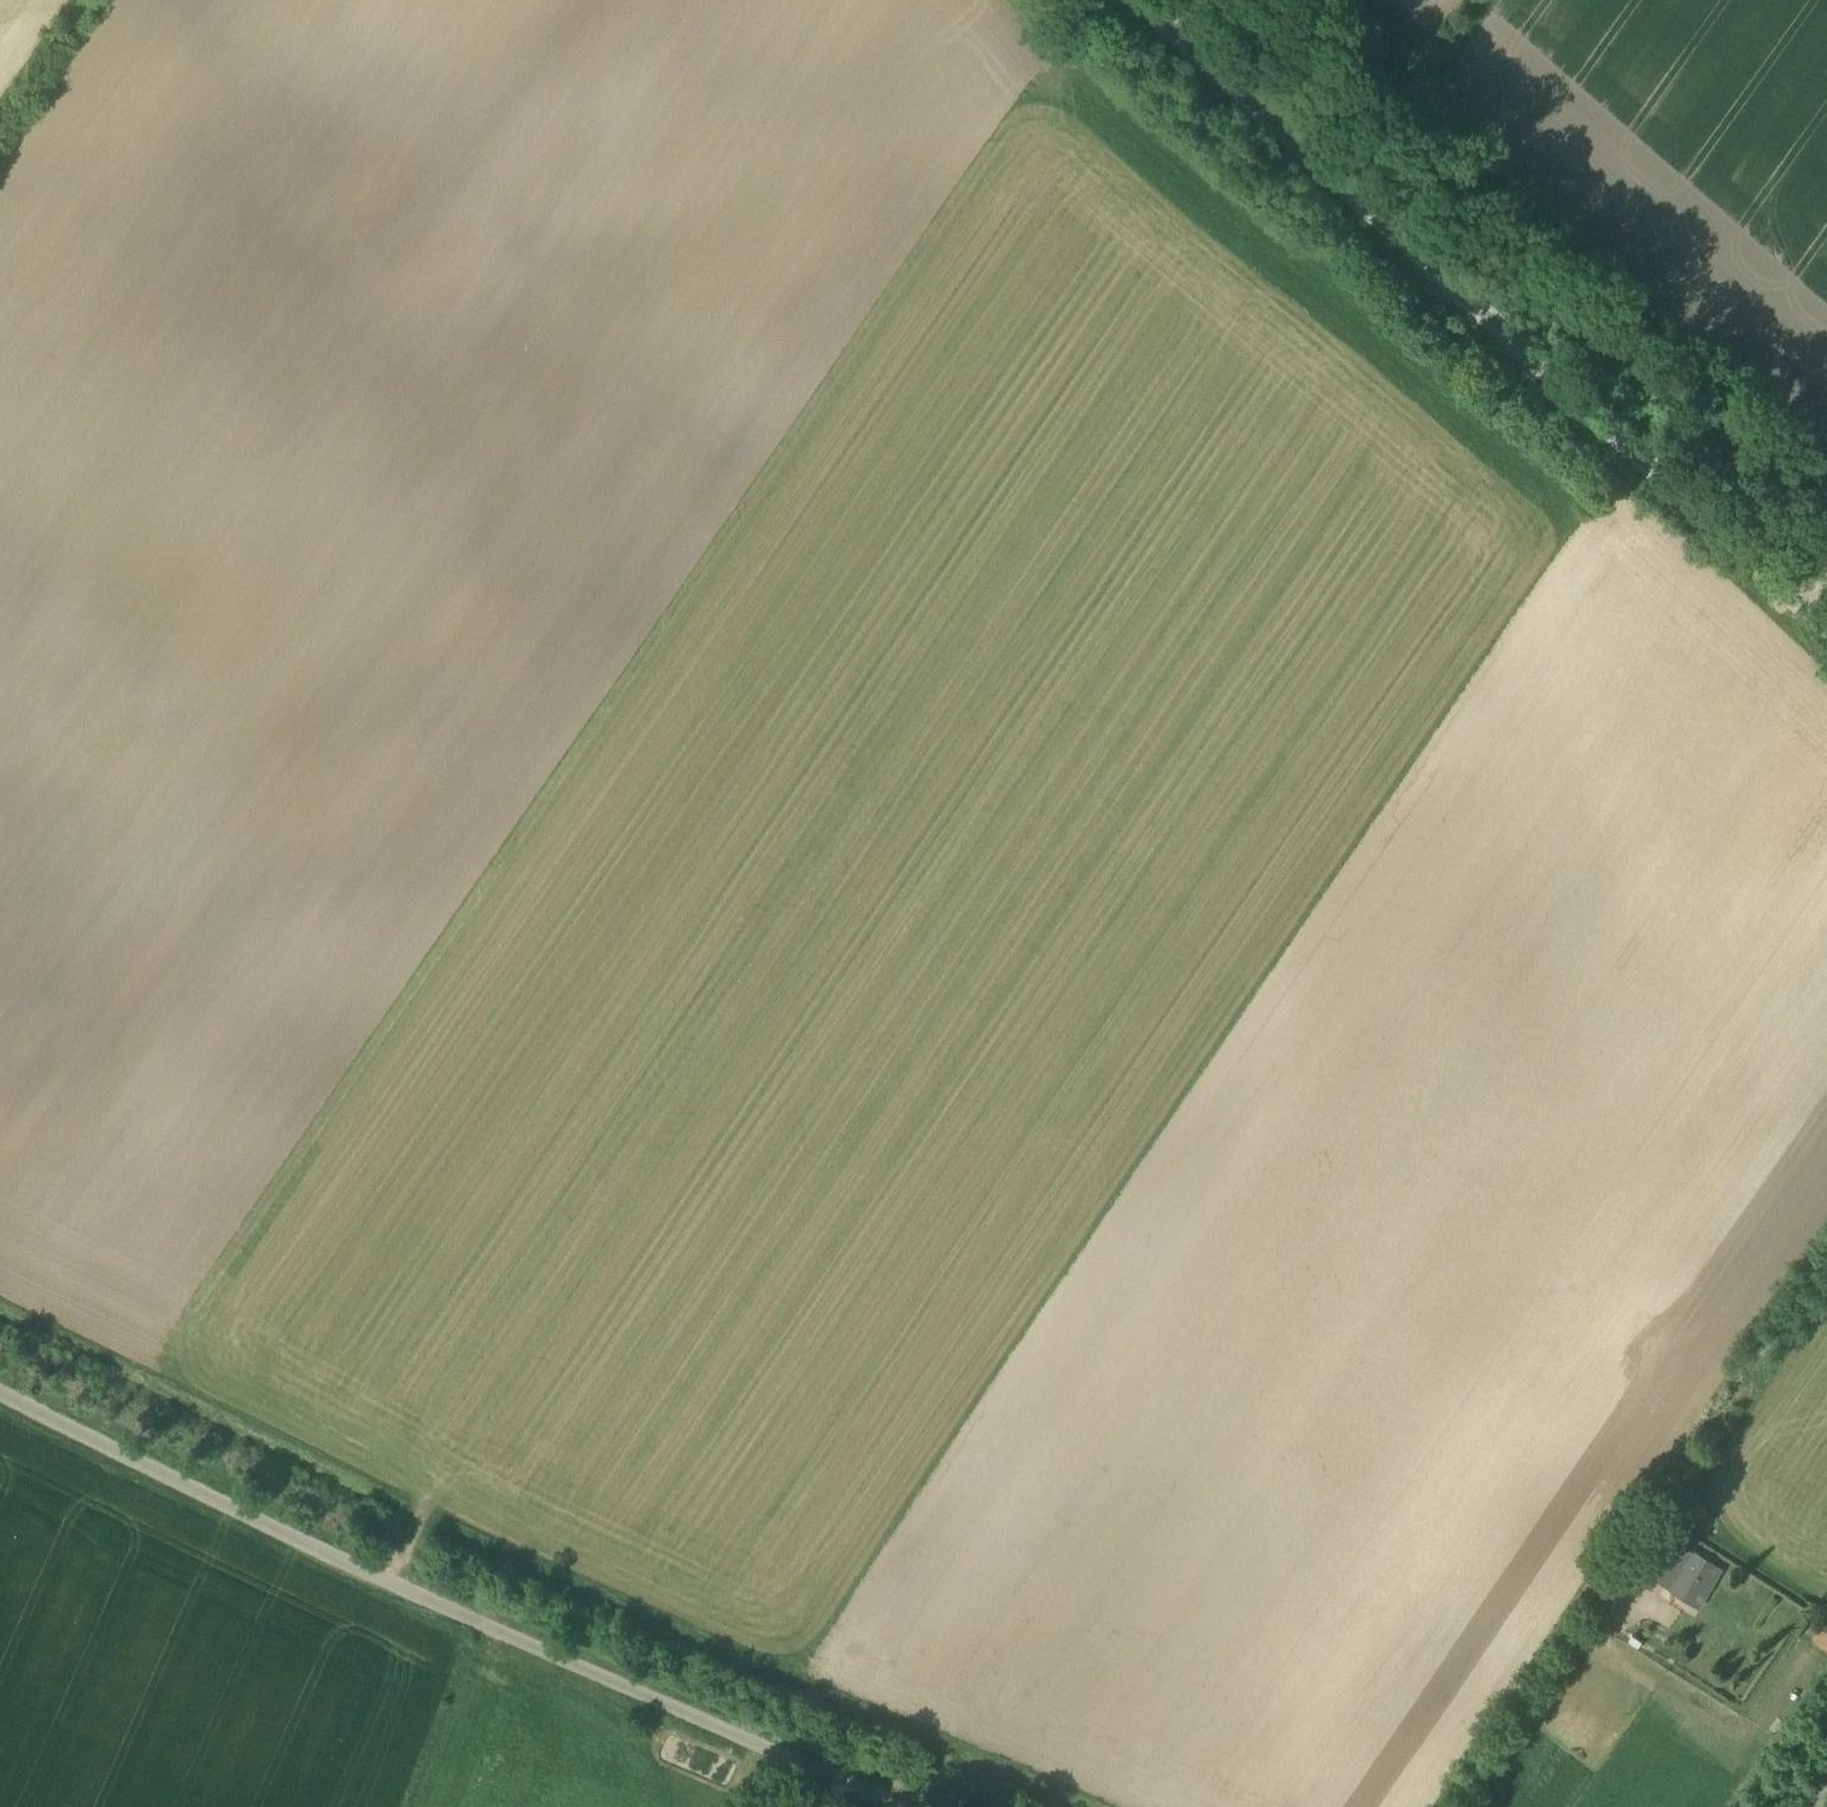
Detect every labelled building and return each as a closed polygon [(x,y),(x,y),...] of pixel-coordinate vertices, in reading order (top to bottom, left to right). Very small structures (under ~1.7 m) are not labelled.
[(1721,1570),(1693,1552),(1671,1588),(1699,1606),(1721,1570)]
